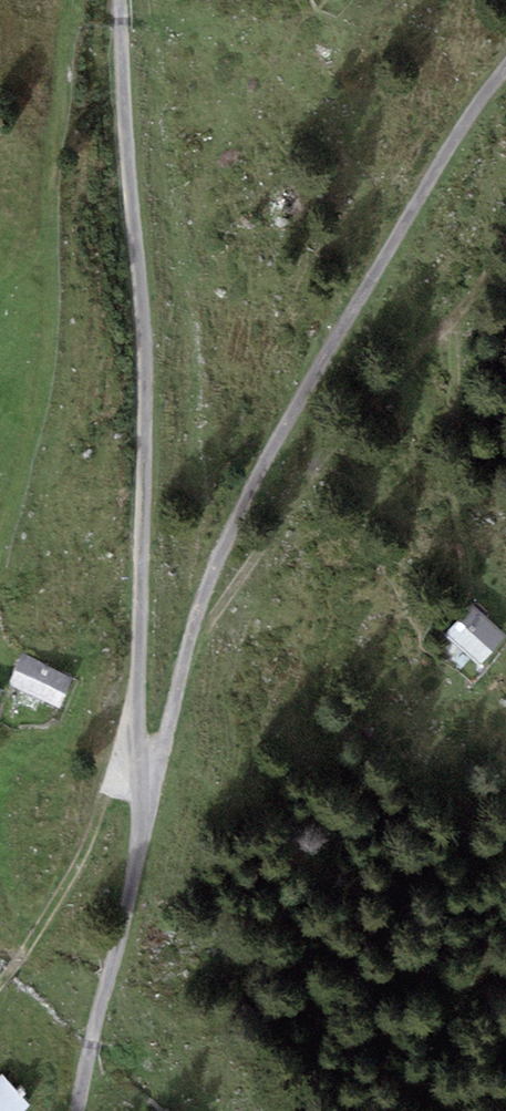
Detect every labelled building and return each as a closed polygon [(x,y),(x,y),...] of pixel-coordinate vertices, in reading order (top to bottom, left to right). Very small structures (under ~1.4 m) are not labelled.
[(449,638),(482,670),(505,647),(505,639),(477,610),(449,638)] [(75,678),(27,657),(14,687),(62,708),(75,678)] [(0,1083),(0,1110),(26,1110),(33,1104),(8,1076),(0,1083)]
